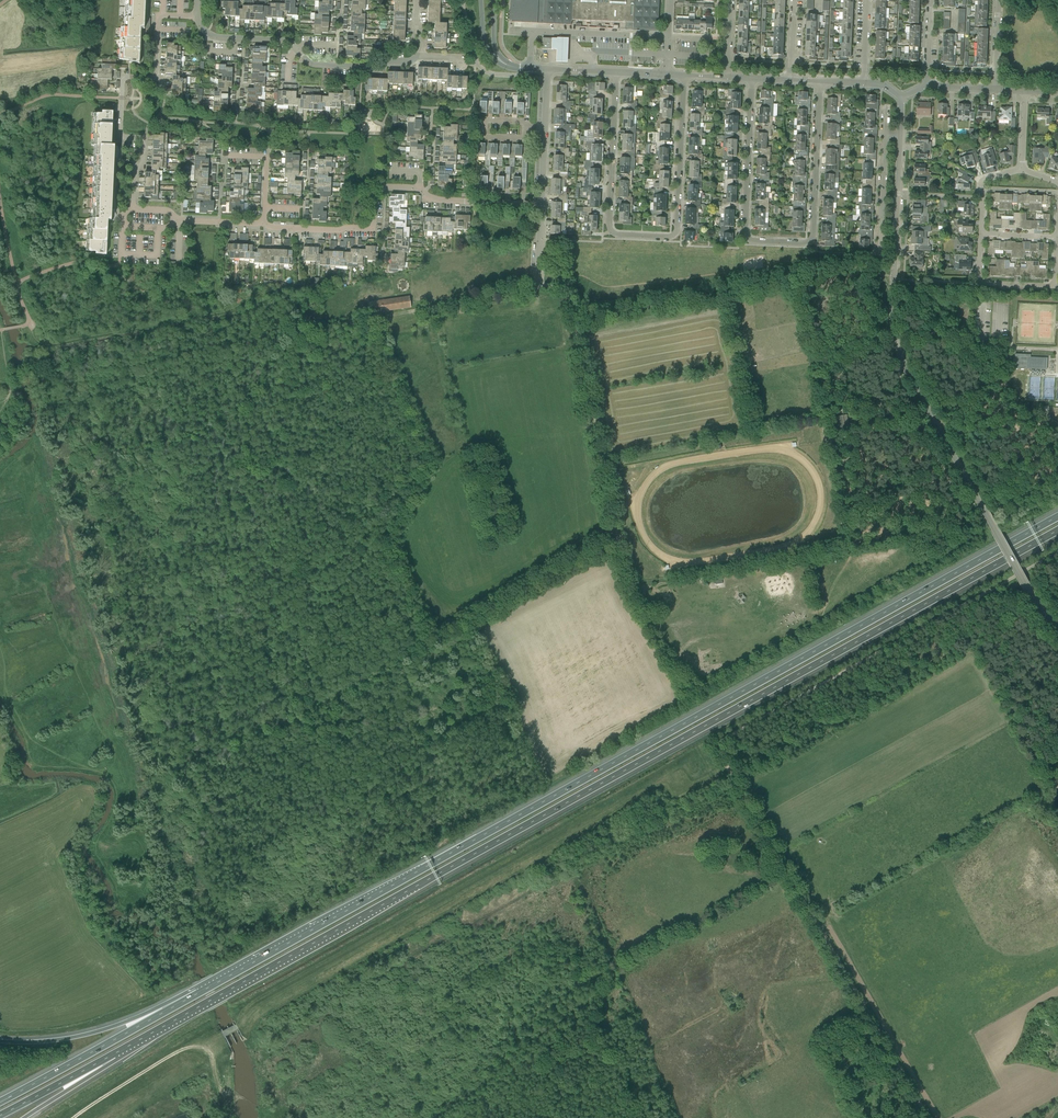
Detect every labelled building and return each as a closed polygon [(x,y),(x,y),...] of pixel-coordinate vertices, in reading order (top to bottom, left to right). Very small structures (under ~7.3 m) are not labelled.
[(119,60),(129,60),(129,63),(140,64),(141,29),(144,30),(150,30),(150,19),(145,19),(146,0),(125,0),(124,28),(121,28),(119,60)] [(510,22),(537,23),(543,24),(554,24),(571,25),(572,20),(577,20),(584,20),(592,21),(603,21),(616,22),(624,22),(626,22),(627,22),(626,27),(627,27),(634,27),(634,28),(658,29),(659,8),(659,3),(660,0),(511,0),(510,22)] [(284,4),(280,4),(279,11),(277,11),(277,18),(282,18),(282,12),(284,12),(285,1),(284,4)] [(270,7),(267,7),(267,18),(272,18),(272,11),(275,11),(275,4),(270,4),(270,7)] [(240,9),(239,20),(244,20),(245,13),(247,13),(247,6),(242,6),(242,9),(240,9)] [(245,13),(244,20),(249,20),(250,13),(252,13),(252,6),(247,6),(247,13),(245,13)] [(250,13),(249,20),(254,21),(254,14),(257,14),(257,7),(252,6),(252,13),(250,13)] [(262,7),(257,7),(257,14),(254,14),(254,21),(259,21),(259,14),(262,14),(262,7)] [(259,14),(259,21),(264,21),(264,18),(267,18),(267,7),(262,7),(262,14),(259,14)] [(358,17),(351,17),(350,22),(357,22),(357,24),(365,25),(365,20),(358,19),(358,17)] [(706,19),(706,29),(712,29),(712,27),(715,27),(716,17),(706,17),(706,19)] [(674,23),(674,26),(676,26),(676,30),(682,30),(683,20),(677,20),(676,23),(674,23)] [(357,22),(350,22),(350,26),(357,27),(357,29),(364,30),(365,25),(357,24),(357,22)] [(357,27),(350,26),(350,32),(353,32),(353,34),(361,34),(364,35),(364,30),(357,29),(357,27)] [(944,34),(944,37),(943,37),(942,41),(953,42),(957,42),(957,38),(956,38),(957,34),(953,34),(953,35),(944,34)] [(542,38),(542,49),(553,50),(553,39),(542,38)] [(557,39),(552,39),(551,50),(556,50),(556,63),(568,63),(569,39),(557,38),(557,39)] [(181,51),(181,47),(174,46),(174,44),(167,43),(167,49),(174,49),(174,51),(181,51)] [(346,46),(346,51),(353,52),(353,54),(360,54),(360,52),(362,52),(362,48),(360,48),(360,49),(356,49),(356,47),(346,46)] [(750,47),(738,46),(737,53),(741,53),(741,57),(749,57),(749,54),(749,49),(751,50),(751,47),(750,47)] [(266,48),(259,47),(250,47),(250,51),(252,51),(252,55),(259,55),(259,52),(266,53),(266,48)] [(783,48),(774,48),(771,48),(771,58),(778,59),(779,55),(782,55),(783,55),(784,51),(783,51),(783,48)] [(818,50),(806,49),(805,56),(809,56),(809,60),(816,60),(816,56),(814,56),(814,52),(818,53),(818,50)] [(353,52),(346,51),(345,56),(352,57),(352,59),(360,59),(360,54),(353,54),(353,52)] [(851,51),(838,51),(837,53),(839,53),(839,57),(839,61),(847,62),(847,58),(850,58),(851,51)] [(952,56),(943,55),(943,62),(946,63),(946,66),(955,67),(955,63),(952,63),(952,56)] [(973,65),(973,67),(983,68),(983,64),(986,64),(986,57),(977,57),(976,64),(975,64),(973,65)] [(222,63),(222,65),(218,65),(218,70),(225,70),(225,73),(232,73),(233,68),(232,68),(232,63),(222,63)] [(251,64),(251,69),(258,70),(258,72),(265,72),(265,67),(262,67),(262,65),(251,64)] [(173,69),(166,68),(165,73),(172,74),(172,76),(180,76),(180,71),(173,71),(173,69)] [(251,69),(251,74),(258,75),(258,77),(265,77),(265,72),(258,72),(258,70),(251,69)] [(251,74),(251,79),(258,80),(258,82),(265,82),(265,77),(258,77),(258,75),(251,74)] [(172,76),(172,81),(179,81),(179,84),(186,84),(186,79),(179,78),(180,76),(172,76)] [(258,80),(251,79),(250,84),(254,85),(254,87),(264,87),(265,82),(258,82),(258,80)] [(172,81),(172,86),(179,86),(179,89),(186,89),(186,84),(179,84),(179,81),(172,81)] [(557,93),(566,94),(569,94),(570,87),(573,87),(573,82),(565,82),(565,86),(558,86),(557,93)] [(604,91),(605,84),(588,83),(588,90),(589,91),(589,95),(595,95),(595,91),(604,91)] [(624,88),(623,96),(633,97),(633,92),(636,93),(636,85),(629,85),(629,88),(624,88)] [(179,86),(172,86),(171,91),(179,91),(178,94),(186,94),(186,89),(179,89),(179,86)] [(660,90),(660,98),(667,98),(668,95),(673,95),(673,87),(664,86),(664,91),(660,90)] [(693,91),(693,99),(702,100),(702,95),(705,96),(706,88),(699,88),(698,92),(693,91)] [(731,101),(740,101),(741,93),(736,93),(736,90),(728,89),(728,97),(731,97),(731,101)] [(179,91),(171,91),(171,96),(178,96),(178,99),(185,99),(186,94),(178,94),(179,91)] [(277,100),(277,105),(288,106),(288,99),(286,98),(286,91),(278,91),(277,93),(277,100)] [(493,107),(493,102),(493,92),(488,91),(488,92),(488,102),(481,102),(480,113),(487,113),(487,110),(489,110),(489,107),(493,107)] [(766,104),(773,104),(773,101),(774,101),(774,97),(770,97),(770,91),(761,91),(761,99),(766,99),(766,104)] [(493,102),(493,107),(493,114),(499,114),(500,111),(501,111),(501,107),(505,107),(505,103),(506,92),(500,92),(501,92),(500,103),(493,102)] [(803,106),(810,106),(811,98),(807,98),(807,93),(799,92),(798,97),(795,97),(795,105),(803,106)] [(328,97),(326,97),(325,107),(330,108),(330,101),(333,101),(333,94),(328,93),(328,97)] [(518,103),(517,108),(517,115),(524,115),(524,112),(526,112),(526,108),(530,109),(530,93),(525,93),(525,104),(518,103)] [(566,94),(557,93),(557,101),(565,101),(564,105),(571,106),(574,106),(574,102),(569,101),(569,98),(566,98),(566,94)] [(330,101),(330,108),(335,108),(335,101),(338,101),(338,94),(333,94),(333,101),(330,101)] [(343,94),(338,94),(338,101),(335,101),(335,108),(340,108),(341,101),(342,101),(343,94)] [(828,99),(827,107),(836,107),(840,107),(840,102),(841,102),(841,94),(834,94),(833,99),(828,99)] [(517,108),(518,96),(515,95),(513,95),(513,96),(513,103),(512,103),(505,103),(505,107),(505,114),(512,114),(512,110),(514,110),(514,108),(517,108)] [(595,95),(589,95),(588,99),(591,99),(591,103),(594,103),(593,107),(602,107),(602,99),(595,99),(595,95)] [(298,106),(297,110),(303,110),(303,103),(305,103),(306,96),(300,96),(300,99),(298,99),(298,106)] [(308,103),(308,110),(313,110),(313,103),(315,103),(316,96),(311,96),(310,103),(308,103)] [(633,97),(623,96),(623,104),(629,105),(628,108),(637,109),(637,101),(632,101),(633,97)] [(866,108),(869,109),(878,109),(878,102),(875,101),(875,96),(867,96),(866,108)] [(667,98),(660,98),(660,110),(663,110),(672,110),(672,102),(667,102),(667,98)] [(257,99),(246,99),(246,104),(253,104),(253,107),(260,107),(260,102),(257,102),(257,99)] [(702,100),(693,99),(693,107),(698,108),(697,111),(705,112),(705,110),(705,104),(702,104),(702,100)] [(726,108),(726,112),(734,113),(734,109),(740,109),(740,101),(731,101),(731,105),(728,105),(727,108),(726,108)] [(917,103),(917,115),(930,116),(930,104),(926,103),(926,105),(924,105),(922,103),(917,103)] [(253,104),(246,104),(246,109),(253,109),(253,112),(260,112),(260,107),(253,107),(253,104)] [(760,108),(759,116),(768,117),(769,111),(773,112),(773,104),(766,104),(765,109),(760,108)] [(938,104),(938,110),(939,110),(938,115),(948,115),(949,108),(947,108),(947,104),(938,104)] [(971,120),(974,120),(975,112),(969,112),(969,105),(965,105),(964,104),(963,105),(958,105),(958,116),(971,116),(971,120)] [(571,106),(564,105),(564,109),(555,109),(555,117),(567,117),(567,113),(569,113),(569,110),(571,110),(571,106)] [(810,106),(803,106),(803,110),(798,110),(798,118),(806,118),(807,113),(810,113),(810,106)] [(978,107),(977,117),(990,118),(990,122),(995,122),(995,112),(991,112),(991,107),(986,107),(986,106),(984,106),(984,107),(978,107)] [(602,107),(593,107),(593,111),(590,111),(590,114),(588,114),(588,118),(594,118),(594,114),(602,115),(602,107)] [(836,107),(827,107),(827,115),(833,115),(833,120),(840,120),(840,112),(836,112),(836,107)] [(1010,128),(1015,128),(1016,118),(1011,118),(1012,107),(1005,107),(1005,108),(1000,108),(1000,113),(999,113),(999,120),(1011,120),(1010,128)] [(637,109),(628,108),(630,108),(629,112),(624,112),(624,120),(633,120),(633,116),(637,116),(637,109)] [(869,113),(866,113),(865,114),(865,116),(866,116),(865,121),(874,121),(874,116),(878,116),(878,109),(869,109),(869,113)] [(1037,118),(1047,118),(1046,125),(1052,125),(1052,116),(1049,116),(1049,109),(1037,109),(1037,118)] [(672,110),(663,110),(663,114),(659,114),(659,117),(658,117),(657,121),(665,121),(665,118),(671,118),(672,110)] [(705,112),(697,111),(697,115),(691,115),(690,123),(699,123),(699,119),(703,119),(703,116),(704,116),(705,112)] [(102,114),(92,114),(91,146),(94,146),(92,183),(113,184),(114,152),(119,152),(117,147),(111,146),(113,112),(102,112),(102,114)] [(734,113),(726,112),(725,120),(729,120),(729,124),(738,125),(738,117),(733,117),(733,113),(734,113)] [(768,117),(759,116),(759,124),(764,124),(764,129),(772,129),(774,130),(774,126),(772,126),(772,122),(773,117),(768,117)] [(567,117),(555,117),(554,124),(564,125),(563,129),(571,129),(575,129),(575,125),(570,125),(571,125),(566,125),(567,117)] [(594,118),(588,118),(587,122),(591,123),(591,126),(594,126),(594,130),(603,131),(603,123),(594,123),(594,118)] [(806,118),(798,118),(797,126),(802,126),(802,131),(809,131),(809,124),(806,124),(806,118)] [(633,120),(624,120),(624,128),(629,128),(629,131),(636,132),(636,124),(633,124),(633,120)] [(840,120),(833,120),(832,124),(827,124),(827,132),(836,132),(840,133),(840,123),(840,120)] [(665,121),(657,121),(657,129),(661,129),(660,133),(669,133),(670,125),(664,125),(665,121)] [(865,121),(865,129),(863,131),(863,134),(877,134),(877,127),(874,127),(874,121),(865,121)] [(699,123),(690,123),(690,131),(695,131),(695,135),(702,135),(702,127),(699,127),(699,123)] [(725,129),(725,136),(732,136),(732,133),(737,133),(738,125),(729,124),(728,129),(725,129)] [(929,126),(929,130),(918,129),(918,134),(932,134),(933,126),(929,126)] [(556,133),(555,140),(563,140),(567,141),(568,133),(571,134),(571,129),(563,129),(563,133),(556,133)] [(772,129),(764,129),(764,134),(758,134),(758,141),(767,142),(767,137),(771,137),(772,129)] [(580,137),(580,141),(587,142),(593,142),(593,138),(603,138),(603,131),(594,130),(591,130),(591,134),(589,135),(587,135),(587,137),(580,137)] [(636,132),(629,131),(628,135),(623,135),(623,143),(632,143),(635,143),(636,139),(636,132)] [(797,135),(796,143),(805,144),(805,138),(809,138),(809,131),(802,131),(797,131),(797,135)] [(836,132),(827,132),(826,140),(832,140),(832,145),(839,145),(840,138),(835,138),(836,132)] [(657,142),(656,144),(664,145),(664,141),(669,141),(669,133),(660,133),(657,133),(657,137),(657,142)] [(877,134),(863,134),(868,134),(867,139),(865,138),(864,146),(873,147),(873,141),(877,142),(877,134)] [(702,135),(695,135),(695,138),(690,138),(689,146),(698,146),(698,142),(702,142),(702,135)] [(724,143),(723,143),(723,148),(728,148),(737,148),(737,140),(732,140),(732,136),(725,136),(724,143)] [(922,144),(922,148),(931,148),(931,142),(928,142),(928,137),(916,137),(916,144),(922,144)] [(555,140),(555,148),(562,148),(562,152),(569,152),(569,148),(567,148),(567,145),(563,145),(563,140),(555,140)] [(767,142),(758,141),(757,149),(763,150),(763,154),(770,155),(771,147),(767,147),(767,142)] [(417,143),(406,142),(410,143),(409,147),(417,148),(416,150),(423,150),(424,145),(417,145),(417,143)] [(593,142),(587,142),(586,146),(588,146),(588,148),(589,150),(590,150),(589,153),(590,153),(593,154),(602,154),(602,146),(593,146),(593,142)] [(491,157),(491,151),(487,151),(487,147),(486,147),(486,144),(479,143),(478,157),(485,158),(485,157),(486,157),(485,165),(485,166),(490,166),(491,157)] [(632,143),(623,143),(623,151),(628,151),(627,155),(635,155),(635,148),(635,143),(632,143)] [(796,143),(796,151),(794,151),(794,156),(796,156),(808,156),(808,149),(805,149),(805,144),(796,143)] [(491,151),(491,157),(498,158),(498,157),(497,166),(502,166),(503,156),(503,151),(499,151),(500,148),(498,147),(498,144),(491,144),(491,151)] [(503,144),(503,151),(503,156),(510,156),(510,166),(509,166),(509,167),(511,167),(515,167),(515,156),(515,152),(512,152),(512,148),(510,148),(510,145),(503,144)] [(664,145),(656,144),(656,152),(659,152),(659,156),(668,157),(669,149),(663,148),(664,145)] [(516,145),(515,152),(515,156),(522,156),(523,156),(522,167),(527,168),(528,152),(527,152),(524,152),(524,149),(523,149),(523,145),(516,145)] [(826,149),(826,157),(835,158),(839,158),(840,153),(840,150),(843,150),(843,145),(839,145),(832,145),(832,150),(830,149),(826,149)] [(698,146),(689,146),(689,154),(696,154),(695,158),(703,158),(706,159),(706,158),(705,157),(703,156),(703,154),(701,154),(701,151),(698,151),(698,146)] [(873,147),(864,146),(864,154),(869,154),(868,159),(876,160),(876,152),(873,152),(873,147)] [(1014,155),(1014,146),(1009,146),(1009,150),(1003,152),(1004,153),(999,154),(1002,164),(1010,162),(1008,156),(1014,155)] [(1034,147),(1034,149),(1033,149),(1033,163),(1043,163),(1043,158),(1049,158),(1051,148),(1045,148),(1045,149),(1039,149),(1039,147),(1034,147)] [(737,148),(728,148),(727,152),(724,152),(724,159),(731,160),(731,156),(736,156),(737,148)] [(930,154),(931,148),(922,148),(922,151),(915,151),(915,158),(927,159),(928,154),(930,154)] [(966,164),(967,169),(975,166),(975,164),(979,163),(975,150),(968,152),(970,155),(959,159),(962,166),(966,164)] [(993,162),(996,161),(993,150),(986,151),(987,155),(981,156),(983,163),(984,163),(985,168),(994,166),(993,162)] [(416,153),(409,152),(409,157),(416,158),(416,160),(423,160),(423,155),(416,155),(416,153)] [(554,156),(554,164),(563,164),(563,160),(566,160),(566,157),(571,157),(571,153),(569,152),(562,152),(562,156),(554,156)] [(586,161),(586,165),(592,165),(592,161),(601,162),(602,154),(593,154),(590,153),(590,161),(586,161)] [(770,155),(763,154),(763,159),(757,159),(756,167),(766,167),(766,162),(770,162),(770,155)] [(635,155),(627,155),(627,158),(621,158),(620,166),(629,166),(635,167),(635,159),(635,155)] [(205,156),(195,156),(195,161),(202,161),(201,164),(209,164),(209,159),(205,159),(205,156)] [(656,160),(656,164),(654,164),(654,166),(654,168),(663,168),(663,164),(668,165),(668,157),(659,156),(659,160),(656,160)] [(796,156),(796,161),(792,160),(794,166),(795,166),(795,169),(804,169),(804,164),(808,164),(808,156),(796,156)] [(449,160),(449,157),(442,157),(442,162),(445,162),(445,164),(452,165),(456,165),(456,160),(449,160)] [(826,157),(826,165),(831,165),(831,170),(839,171),(839,168),(839,163),(839,158),(835,158),(826,157)] [(690,162),(690,170),(699,170),(699,166),(702,166),(703,158),(695,158),(695,162),(690,162)] [(732,160),(731,160),(724,159),(723,164),(725,164),(725,167),(728,167),(728,171),(737,172),(737,164),(732,164),(732,160)] [(864,164),(863,172),(872,172),(872,167),(875,167),(876,160),(868,159),(868,164),(864,164)] [(1052,160),(1049,169),(1054,170),(1054,169),(1057,170),(1057,160),(1054,159),(1052,160)] [(195,161),(194,166),(201,166),(201,169),(208,169),(209,164),(201,164),(202,161),(195,161)] [(159,171),(166,171),(166,169),(166,163),(159,163),(159,165),(152,165),(152,170),(159,171)] [(554,164),(554,171),(561,172),(561,176),(568,176),(568,170),(567,168),(566,168),(566,164),(563,164),(554,164)] [(592,165),(586,165),(585,169),(588,169),(587,173),(590,173),(590,177),(599,177),(599,170),(592,169),(592,165)] [(923,176),(931,176),(931,173),(929,173),(929,170),(925,169),(926,165),(915,165),(914,172),(923,172),(923,176)] [(201,166),(194,166),(194,171),(201,171),(201,174),(208,174),(208,169),(201,169),(201,166)] [(489,174),(482,174),(481,188),(488,188),(488,186),(488,185),(490,185),(490,182),(493,182),(493,183),(494,183),(494,166),(490,166),(489,166),(489,174)] [(511,167),(509,167),(505,166),(505,167),(506,167),(505,177),(498,177),(497,188),(504,189),(504,186),(505,184),(506,184),(506,182),(509,182),(510,182),(510,183),(511,167)] [(629,166),(620,166),(620,174),(625,174),(625,178),(632,178),(633,171),(629,171),(629,166)] [(527,168),(522,167),(522,168),(522,178),(521,178),(521,177),(514,177),(513,189),(520,189),(521,186),(522,186),(522,183),(526,183),(527,168)] [(766,167),(756,167),(756,175),(762,175),(762,180),(769,180),(770,173),(766,172),(766,167)] [(663,168),(654,168),(653,172),(657,172),(657,175),(660,175),(660,179),(669,180),(669,172),(662,172),(663,168)] [(804,169),(795,169),(795,176),(799,177),(799,181),(807,182),(807,174),(804,174),(804,169)] [(957,183),(958,184),(958,189),(970,190),(970,185),(969,185),(969,184),(968,183),(970,179),(966,177),(968,174),(963,171),(959,169),(958,172),(963,175),(960,179),(959,178),(958,179),(957,179),(956,181),(956,182),(957,183)] [(699,170),(690,170),(689,178),(694,178),(694,182),(702,182),(702,174),(698,174),(699,170)] [(839,171),(831,170),(831,175),(825,175),(825,183),(834,183),(838,183),(839,178),(839,173),(839,171)] [(201,171),(194,171),(191,171),(191,176),(201,176),(201,178),(208,179),(208,174),(201,174),(201,171)] [(724,175),(724,183),(731,183),(732,180),(737,180),(737,172),(728,171),(728,176),(724,175)] [(872,172),(863,172),(863,180),(866,180),(865,184),(875,185),(875,177),(872,177),(872,172)] [(317,175),(317,180),(324,180),(324,182),(331,183),(331,177),(328,177),(328,175),(317,175)] [(201,176),(191,176),(191,180),(197,181),(197,183),(208,184),(208,179),(201,178),(201,176)] [(568,176),(561,176),(561,180),(552,179),(551,187),(560,187),(560,183),(563,183),(564,180),(568,180),(568,176)] [(931,176),(923,176),(922,179),(914,179),(914,186),(925,187),(925,182),(928,183),(928,180),(930,180),(931,176)] [(448,177),(438,177),(437,181),(444,182),(444,184),(451,185),(452,179),(448,179),(448,177)] [(585,184),(584,188),(591,189),(591,186),(595,186),(595,185),(599,185),(599,177),(590,177),(586,177),(586,181),(585,181),(585,184)] [(295,179),(284,178),(287,178),(287,183),(294,184),(294,186),(301,186),(302,181),(295,181),(295,179)] [(619,189),(628,190),(633,190),(633,185),(632,185),(632,178),(625,178),(625,182),(620,181),(619,189)] [(654,189),(654,191),(661,191),(662,188),(668,188),(669,180),(660,179),(660,184),(656,184),(656,187),(655,187),(654,189)] [(324,180),(317,180),(317,184),(324,185),(324,187),(331,188),(331,183),(324,182),(324,180)] [(769,180),(762,180),(761,184),(756,184),(756,192),(769,193),(770,183),(769,183),(769,180)] [(444,182),(437,181),(437,187),(444,187),(444,189),(451,190),(451,185),(444,184),(444,182)] [(792,188),(794,188),(794,194),(803,194),(803,189),(806,189),(807,182),(799,181),(792,181),(792,188)] [(689,185),(689,193),(698,193),(698,189),(701,189),(702,182),(694,182),(694,185),(689,185)] [(87,219),(86,251),(96,252),(96,254),(106,255),(108,221),(114,221),(116,215),(111,215),(113,184),(92,183),(91,219),(87,219)] [(208,184),(197,183),(197,188),(204,189),(204,191),(211,191),(211,186),(208,186),(208,184)] [(287,183),(287,188),(294,188),(294,191),(301,191),(301,186),(294,186),(294,184),(287,183)] [(731,183),(724,183),(724,190),(727,190),(727,195),(736,195),(736,187),(731,187),(731,183)] [(834,183),(825,183),(825,191),(830,191),(830,195),(837,196),(837,193),(838,193),(838,188),(834,188),(834,183)] [(324,185),(317,184),(316,189),(323,190),(323,192),(330,192),(331,188),(324,187),(324,185)] [(875,185),(865,184),(865,185),(861,184),(861,189),(862,189),(862,197),(871,197),(871,192),(874,192),(875,185)] [(551,187),(551,194),(560,195),(560,199),(566,199),(567,193),(566,192),(563,192),(563,191),(563,187),(560,187),(551,187)] [(204,189),(197,188),(197,193),(204,194),(204,196),(211,196),(211,191),(204,191),(204,189)] [(294,188),(287,188),(287,193),(294,194),(293,196),(301,196),(301,191),(294,191),(294,188)] [(584,188),(583,188),(583,193),(586,193),(586,196),(591,196),(591,200),(600,201),(600,193),(591,193),(591,189),(584,188)] [(323,190),(316,189),(316,195),(320,195),(320,197),(327,197),(330,198),(330,192),(323,192),(323,190)] [(628,190),(619,189),(619,197),(626,198),(625,201),(633,202),(633,197),(631,197),(632,194),(628,194),(628,190)] [(144,198),(150,198),(150,200),(158,200),(158,191),(151,190),(151,192),(144,192),(144,198)] [(654,191),(654,202),(666,203),(666,195),(661,195),(661,191),(654,191)] [(769,193),(756,192),(756,200),(761,200),(761,205),(769,205),(769,193)] [(204,194),(197,193),(196,198),(203,199),(203,201),(214,202),(214,201),(210,201),(211,196),(204,196),(204,194)] [(698,193),(689,193),(688,201),(693,201),(693,205),(700,205),(701,198),(697,198),(698,193)] [(1005,210),(1006,195),(1003,195),(1003,193),(997,193),(997,194),(991,194),(990,202),(999,203),(999,210),(1005,210)] [(803,194),(794,194),(794,202),(794,206),(806,207),(806,200),(803,200),(803,194)] [(1006,195),(1005,210),(1012,210),(1012,203),(1018,203),(1020,204),(1021,195),(1015,195),(1015,194),(1009,194),(1009,195),(1006,195)] [(1021,195),(1020,204),(1029,204),(1029,211),(1035,211),(1036,196),(1032,196),(1032,195),(1027,194),(1027,196),(1021,195)] [(722,202),(722,206),(729,207),(729,203),(736,203),(736,195),(727,195),(727,199),(722,199),(722,202)] [(824,200),(823,208),(832,208),(832,203),(837,203),(837,196),(830,195),(829,200),(824,200)] [(1036,196),(1035,211),(1042,212),(1042,205),(1050,205),(1051,197),(1045,196),(1045,195),(1039,195),(1039,196),(1036,196)] [(862,197),(862,202),(860,202),(859,203),(859,209),(860,209),(873,210),(874,203),(871,203),(871,197),(862,197)] [(552,203),(552,210),(564,211),(564,203),(567,204),(568,199),(566,199),(560,199),(560,203),(552,203)] [(584,208),(583,212),(590,212),(590,208),(599,208),(600,201),(591,200),(591,204),(588,204),(588,207),(584,207),(584,208)] [(927,209),(926,209),(926,201),(917,200),(917,204),(915,205),(913,205),(912,212),(927,213),(927,209)] [(632,209),(633,202),(625,201),(625,205),(620,205),(620,213),(629,213),(632,213),(632,209)] [(968,202),(959,201),(958,208),(963,208),(963,211),(964,211),(964,216),(973,217),(974,206),(968,205),(968,202)] [(229,202),(229,207),(236,207),(236,210),(243,210),(243,205),(240,205),(240,203),(229,202)] [(666,203),(654,202),(653,214),(660,214),(661,211),(666,211),(666,203)] [(686,208),(686,216),(695,217),(695,212),(699,213),(699,209),(700,209),(700,205),(693,205),(693,209),(686,208)] [(756,210),(755,217),(765,218),(765,213),(769,213),(769,209),(768,209),(769,205),(761,205),(761,210),(756,210)] [(719,206),(719,214),(725,214),(724,218),(733,219),(734,211),(729,210),(729,207),(722,206),(719,206)] [(794,206),(793,219),(802,220),(802,214),(805,214),(806,207),(794,206)] [(236,207),(229,207),(228,212),(235,213),(235,215),(243,215),(243,210),(236,210),(236,207)] [(832,208),(823,208),(823,216),(828,216),(828,221),(835,221),(836,218),(836,214),(832,213),(832,208)] [(312,209),(312,214),(319,214),(319,217),(326,217),(326,212),(323,211),(323,210),(312,209)] [(465,209),(465,216),(464,223),(462,223),(462,230),(467,230),(467,229),(469,229),(470,216),(467,216),(467,212),(469,212),(469,209),(465,209)] [(873,210),(860,209),(860,210),(864,210),(864,214),(861,214),(861,222),(870,223),(870,217),(873,217),(873,210)] [(564,211),(552,210),(552,218),(559,218),(559,222),(565,223),(566,215),(564,215),(564,211)] [(581,211),(581,216),(585,216),(585,219),(584,219),(584,223),(588,224),(597,224),(597,216),(590,216),(590,212),(583,212),(581,211)] [(399,212),(392,212),(392,217),(399,217),(399,220),(406,220),(406,215),(399,215),(399,212)] [(929,218),(927,218),(927,213),(912,212),(912,219),(915,219),(916,220),(922,221),(922,223),(928,224),(929,218)] [(1004,228),(1005,220),(996,219),(997,212),(990,212),(989,227),(993,227),(993,228),(998,229),(998,227),(1004,228)] [(629,213),(620,213),(619,221),(624,221),(624,225),(632,225),(632,217),(629,217),(629,213)] [(1005,220),(1004,228),(1010,228),(1010,229),(1016,229),(1016,228),(1019,228),(1020,213),(1013,213),(1013,220),(1005,220)] [(1020,213),(1019,228),(1023,229),(1022,230),(1028,230),(1028,229),(1034,229),(1035,221),(1026,220),(1026,213),(1020,213)] [(319,214),(312,214),(312,219),(318,220),(318,222),(326,222),(326,217),(319,217),(319,214)] [(660,214),(653,214),(653,221),(656,222),(656,226),(665,226),(665,218),(660,218),(660,214)] [(1043,221),(1035,221),(1034,229),(1040,229),(1040,231),(1046,231),(1046,230),(1049,230),(1050,214),(1043,214),(1043,221)] [(695,217),(686,216),(686,224),(691,225),(691,228),(698,229),(698,217),(695,217)] [(399,217),(392,217),(392,222),(395,222),(395,225),(406,225),(406,220),(399,220),(399,217)] [(430,225),(430,218),(425,217),(425,224),(424,224),(423,230),(427,230),(427,236),(432,236),(432,232),(432,225),(430,225)] [(445,218),(445,225),(447,225),(447,233),(452,233),(452,229),(452,222),(454,222),(455,217),(452,217),(452,219),(450,218),(445,218)] [(765,218),(755,217),(755,225),(761,226),(760,230),(768,231),(768,223),(768,218),(765,218)] [(733,219),(724,218),(720,218),(719,227),(721,227),(721,230),(728,230),(728,226),(733,227),(733,219)] [(802,220),(793,219),(792,232),(804,232),(805,225),(801,225),(802,220)] [(822,225),(822,233),(835,234),(835,221),(828,221),(828,225),(822,225)] [(972,233),(973,225),(968,225),(968,221),(958,221),(957,227),(962,228),(962,232),(964,233),(964,234),(967,234),(967,233),(972,233)] [(565,223),(559,222),(559,226),(551,226),(551,234),(563,234),(563,230),(565,230),(565,223)] [(861,222),(861,230),(859,230),(858,235),(872,235),(873,228),(869,228),(870,223),(861,222)] [(588,224),(588,228),(582,227),(582,235),(589,236),(589,231),(597,232),(597,224),(588,224)] [(406,225),(395,225),(395,230),(402,230),(402,233),(409,233),(410,228),(406,228),(406,225)] [(912,238),(923,238),(923,239),(925,239),(926,232),(927,232),(931,232),(931,226),(926,226),(926,227),(917,227),(917,231),(912,231),(912,238)] [(698,229),(691,228),(690,232),(685,232),(685,240),(694,240),(694,236),(698,236),(698,229)] [(395,230),(395,235),(402,235),(402,238),(409,238),(409,233),(402,233),(402,230),(395,230)] [(728,230),(721,230),(720,242),(723,242),(732,242),(733,234),(728,234),(728,230)] [(835,234),(822,233),(821,241),(823,241),(823,242),(824,242),(824,241),(827,241),(827,246),(834,247),(835,239),(835,234)] [(402,235),(395,235),(394,240),(402,240),(402,243),(409,243),(409,238),(402,238),(402,235)] [(872,235),(858,235),(860,235),(860,248),(868,248),(869,243),(872,243),(872,235)] [(340,259),(339,266),(339,269),(344,270),(345,266),(347,266),(347,263),(348,252),(344,252),(345,250),(346,250),(346,245),(347,245),(347,238),(343,238),(343,242),(343,245),(343,249),(343,252),(342,259),(340,259)] [(911,238),(911,245),(915,245),(915,246),(917,246),(917,245),(922,245),(922,246),(921,246),(921,250),(931,251),(931,247),(928,246),(928,244),(929,239),(927,239),(925,239),(923,239),(923,238),(912,238),(911,238)] [(966,243),(966,239),(957,238),(957,245),(959,245),(959,251),(965,251),(965,252),(971,252),(972,243),(966,243)] [(348,252),(347,263),(352,263),(353,256),(355,256),(355,249),(352,249),(352,245),(354,246),(354,239),(351,239),(350,253),(348,252)] [(402,240),(394,240),(394,244),(402,245),(401,248),(409,248),(409,243),(402,243),(402,240)] [(1003,250),(1004,242),(998,242),(998,241),(992,240),(992,242),(989,242),(988,257),(995,257),(995,250),(1003,250)] [(1004,242),(1003,250),(1012,251),(1011,258),(1018,258),(1019,243),(1015,243),(1015,242),(1010,241),(1010,242),(1004,242)] [(1019,243),(1018,258),(1024,259),(1025,251),(1033,252),(1034,244),(1027,243),(1028,242),(1022,242),(1022,243),(1019,243)] [(1040,244),(1034,244),(1033,252),(1042,252),(1041,259),(1048,260),(1049,244),(1045,244),(1045,243),(1040,243),(1040,244)] [(402,245),(394,244),(394,250),(397,250),(397,252),(405,253),(408,253),(409,248),(401,248),(402,245)] [(378,247),(370,246),(370,253),(373,254),(372,261),(377,261),(378,247)] [(308,247),(303,247),(302,261),(305,261),(310,261),(311,254),(308,254),(308,247)] [(254,252),(254,260),(254,263),(259,264),(259,256),(262,256),(262,249),(257,249),(257,252),(254,252)] [(259,256),(259,264),(264,264),(264,256),(267,257),(267,249),(262,249),(262,256),(259,256)] [(264,256),(264,264),(269,264),(269,257),(272,257),(272,250),(267,249),(267,257),(264,256)] [(357,267),(357,265),(357,263),(358,256),(360,256),(360,249),(355,249),(355,256),(353,256),(352,263),(352,267),(357,267)] [(269,257),(269,264),(274,264),(274,257),(277,257),(277,250),(272,250),(272,257),(269,257)] [(274,257),(274,264),(279,264),(279,257),(281,257),(282,250),(277,250),(277,257),(274,257)] [(287,250),(282,250),(281,257),(279,257),(279,264),(284,265),(284,257),(286,257),(287,250)] [(292,251),(287,250),(286,257),(284,257),(284,265),(292,265),(292,258),(292,251)] [(320,262),(319,265),(325,266),(325,258),(327,258),(328,252),(323,251),(322,255),(320,255),(320,262)] [(335,259),(334,266),(339,266),(340,259),(342,259),(343,252),(337,252),(337,259),(335,259)] [(914,267),(915,267),(922,268),(923,259),(922,259),(923,253),(915,253),(914,259),(910,258),(910,266),(915,266),(914,267)] [(971,260),(967,260),(967,255),(955,255),(955,262),(959,263),(959,270),(971,270),(971,260)] [(765,270),(764,256),(743,257),(744,271),(765,270)] [(1002,275),(1003,260),(996,260),(996,267),(987,266),(987,275),(993,275),(993,276),(999,276),(999,275),(1002,275)] [(1009,260),(1003,260),(1002,275),(1005,275),(1005,277),(1011,277),(1011,276),(1017,276),(1017,268),(1009,267),(1009,260)] [(1026,268),(1017,268),(1017,276),(1023,276),(1023,277),(1029,278),(1029,277),(1032,277),(1033,261),(1026,261),(1026,268)] [(1033,261),(1032,277),(1035,277),(1035,278),(1041,278),(1041,277),(1047,277),(1048,269),(1039,269),(1039,262),(1033,261)] [(390,264),(389,264),(388,272),(397,272),(397,267),(404,268),(404,263),(397,262),(397,265),(390,264)] [(369,314),(411,308),(409,296),(368,303),(369,314)] [(1025,369),(1043,370),(1043,358),(1026,357),(1026,355),(1028,355),(1015,354),(1014,365),(1016,365),(1016,368),(1025,369)] [(847,415),(834,417),(839,439),(851,437),(847,415)] [(724,575),(718,575),(711,576),(712,578),(711,578),(712,584),(719,584),(719,578),(724,577),(724,575)] [(743,599),(744,599),(743,594),(736,595),(737,604),(744,603),(743,599)]
